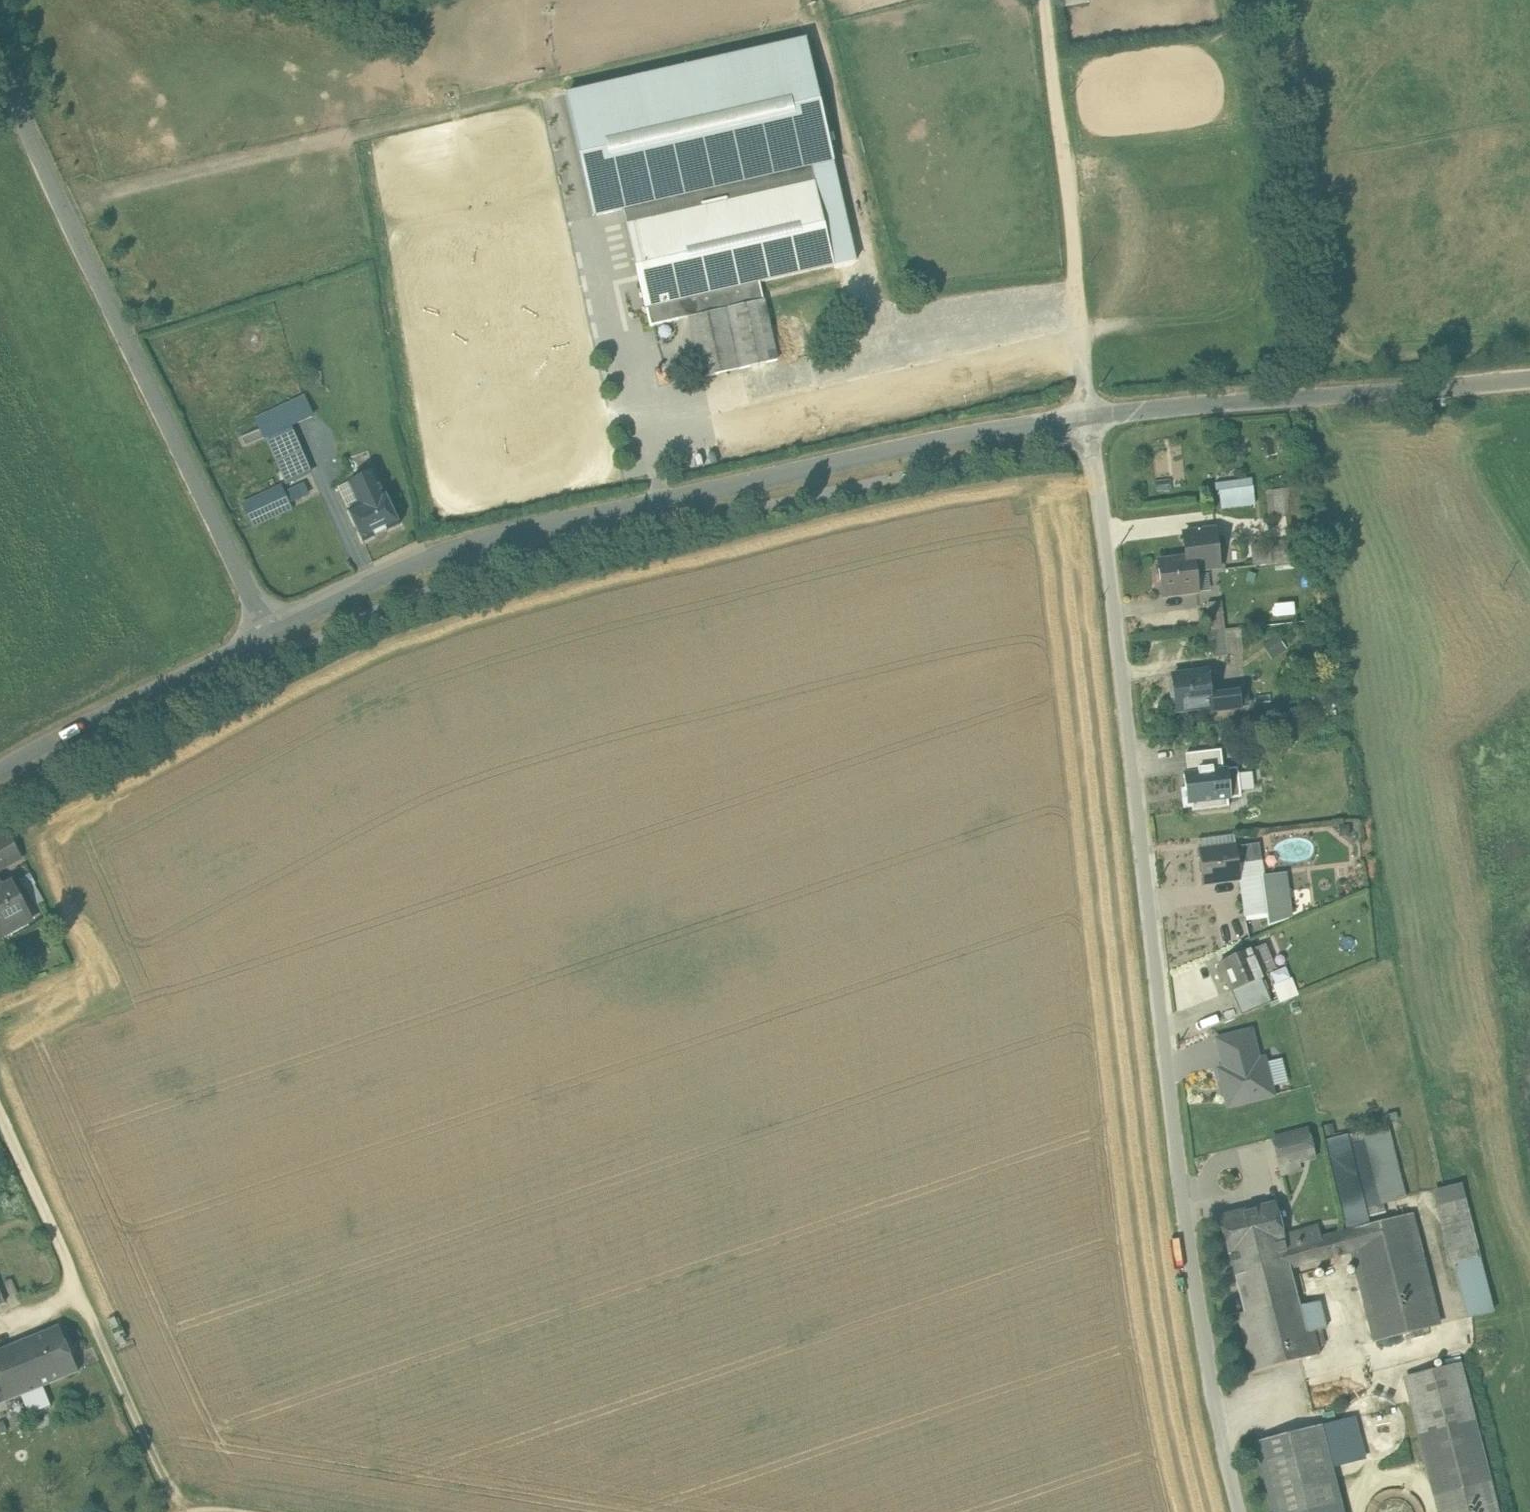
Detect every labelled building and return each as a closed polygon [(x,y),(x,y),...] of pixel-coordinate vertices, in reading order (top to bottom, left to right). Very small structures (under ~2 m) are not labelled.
[(806,39),(567,94),(595,215),(624,209),(834,162),(834,161),(806,39)] [(834,162),(624,209),(628,225),(627,225),(646,308),(647,308),(651,325),(689,317),(703,377),(778,359),(760,282),(857,260),(834,162)] [(304,397),(263,416),(272,434),(312,415),(304,397)] [(375,472),(351,483),(361,505),(350,510),(364,540),(399,523),(375,472)] [(1218,479),(1220,506),(1255,504),(1254,477),(1218,479)] [(304,483),(285,492),(290,502),(308,493),(304,483)] [(282,486),(246,504),(255,524),(292,507),(290,502),(285,492),(282,486)] [(1289,508),(1287,487),(1271,489),(1273,510),(1289,508)] [(1215,529),(1185,533),(1187,558),(1195,557),(1196,569),(1220,566),(1215,529)] [(1269,542),(1252,544),(1255,566),(1272,563),(1269,542)] [(1187,558),(1159,561),(1163,596),(1199,592),(1196,569),(1195,557),(1187,558)] [(1222,602),(1207,603),(1210,630),(1225,628),(1222,602)] [(1225,628),(1210,630),(1213,656),(1228,654),(1225,630),(1225,628)] [(1240,628),(1225,630),(1228,654),(1243,652),(1240,628)] [(1208,671),(1172,676),(1177,711),(1206,707),(1207,712),(1236,709),(1234,692),(1211,694),(1208,671)] [(1221,750),(1186,754),(1188,773),(1223,769),(1221,750)] [(1188,773),(1184,774),(1187,803),(1192,803),(1192,811),(1229,806),(1228,799),(1241,797),(1241,793),(1238,771),(1238,767),(1223,769),(1188,773)] [(0,837),(0,853),(15,845),(8,832),(0,837)] [(1236,846),(1200,851),(1204,883),(1241,878),(1239,863),(1261,860),(1259,844),(1236,847),(1236,846)] [(0,853),(0,867),(21,856),(15,845),(0,853)] [(1242,922),(1244,937),(1270,926),(1270,924),(1263,876),(1261,860),(1239,863),(1241,878),(1247,921),(1242,922)] [(1283,874),(1284,886),(1296,885),(1309,883),(1308,870),(1283,874)] [(1263,876),(1270,924),(1290,917),(1288,900),(1298,899),(1296,885),(1284,886),(1283,874),(1263,876)] [(0,883),(0,937),(32,920),(13,883),(3,888),(0,883)] [(1290,917),(1313,908),(1309,883),(1296,885),(1298,899),(1288,900),(1290,917)] [(1250,950),(1220,963),(1222,967),(1217,969),(1223,982),(1227,981),(1232,991),(1262,979),(1260,974),(1265,971),(1259,958),(1254,960),(1250,950)] [(1262,979),(1232,991),(1241,1015),(1272,1002),(1262,979)] [(1292,979),(1275,986),(1281,1002),(1298,995),(1292,979)] [(1222,1056),(1255,1047),(1251,1031),(1218,1039),(1222,1056)] [(1255,1047),(1222,1056),(1226,1068),(1220,1070),(1229,1106),(1273,1095),(1264,1059),(1258,1060),(1255,1047)] [(1388,1125),(1325,1142),(1348,1232),(1364,1227),(1411,1215),(1388,1125)] [(1307,1129),(1273,1138),(1282,1173),(1301,1168),(1299,1160),(1314,1156),(1307,1129)] [(1465,1200),(1438,1207),(1453,1265),(1480,1258),(1465,1200)] [(1275,1205),(1220,1218),(1229,1251),(1229,1252),(1232,1260),(1301,1243),(1298,1231),(1283,1235),(1275,1205)] [(1411,1215),(1364,1227),(1369,1247),(1353,1251),(1375,1340),(1439,1324),(1411,1215)] [(1316,1226),(1307,1229),(1310,1241),(1319,1239),(1316,1226)] [(1238,1314),(1252,1372),(1320,1354),(1314,1332),(1314,1330),(1306,1332),(1300,1308),(1290,1268),(1353,1251),(1369,1247),(1364,1227),(1348,1232),(1319,1239),(1310,1241),(1301,1243),(1232,1260),(1245,1312),(1238,1314)] [(1307,1229),(1298,1231),(1301,1243),(1310,1241),(1307,1229)] [(1480,1258),(1453,1265),(1468,1316),(1493,1310),(1480,1258)] [(4,1299),(18,1294),(10,1271),(0,1274),(0,1287),(4,1299)] [(1342,1299),(1300,1308),(1306,1332),(1314,1330),(1314,1332),(1347,1322),(1342,1299)] [(0,1355),(0,1387),(9,1409),(85,1378),(64,1328),(0,1355)] [(1460,1364),(1406,1378),(1435,1494),(1489,1481),(1460,1364)] [(1256,1443),(1274,1511),(1342,1511),(1320,1426),(1256,1443)] [(1435,1494),(1440,1511),(1497,1511),(1489,1481),(1435,1494)]
